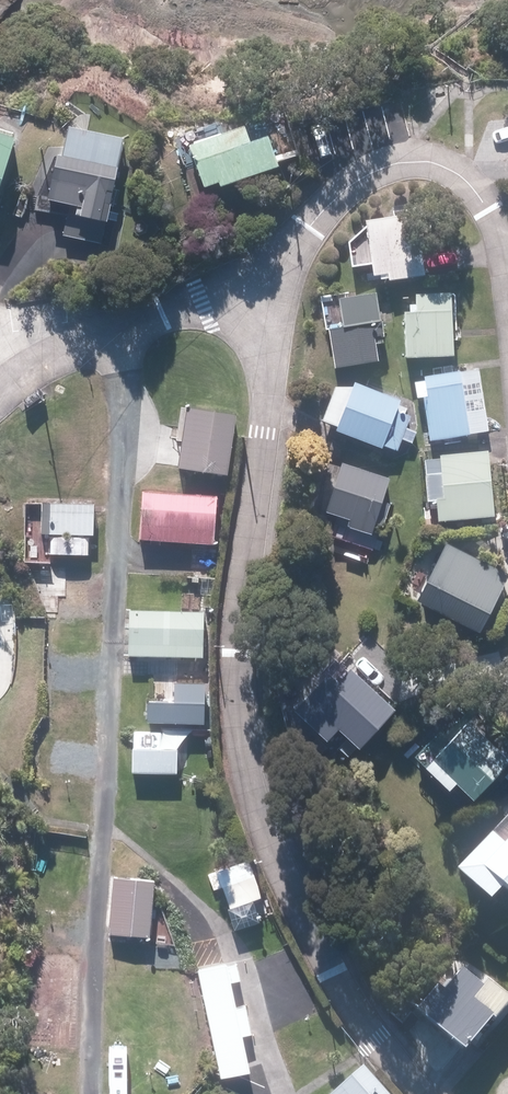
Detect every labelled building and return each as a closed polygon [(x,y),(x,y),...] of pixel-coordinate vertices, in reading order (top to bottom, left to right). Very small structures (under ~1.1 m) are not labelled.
[(249,129),(193,147),(208,192),(226,185),(227,189),(284,171),(273,138),(254,145),(249,129)] [(0,134),(0,201),(3,203),(22,141),(0,134)] [(168,167),(168,157),(155,157),(155,167),(168,167)] [(63,160),(55,204),(89,211),(87,219),(73,216),(68,238),(103,246),(109,217),(114,218),(123,171),(63,160)] [(401,221),(374,224),(380,276),(385,276),(385,278),(395,278),(396,283),(431,279),(422,207),(399,210),(401,221)] [(389,345),(388,340),(390,340),(382,296),(328,306),(339,372),(384,363),(381,347),(389,345)] [(418,316),(411,317),(413,360),(459,358),(457,296),(418,297),(418,316)] [(484,371),(429,379),(430,385),(419,387),(422,402),(431,400),(437,444),(493,436),(484,371)] [(327,422),(346,430),(345,435),(388,452),(390,448),(402,453),(407,442),(416,446),(421,434),(410,430),(415,418),(402,413),(406,403),(362,385),(357,398),(340,391),(327,422)] [(44,391),(27,403),(32,410),(49,398),(44,391)] [(192,411),(184,472),(232,479),(241,417),(192,411)] [(499,519),(494,456),(444,460),(447,502),(442,502),(443,524),(499,519)] [(355,521),(352,530),(377,538),(381,528),(388,530),(397,504),(388,501),(395,481),(348,466),(332,514),(355,521)] [(148,496),(145,542),(217,547),(221,500),(148,496)] [(99,507),(46,506),(45,537),(98,538),(99,507)] [(426,605),(487,636),(507,595),(507,574),(456,548),(426,605)] [(135,612),(134,657),(207,660),(208,614),(135,612)] [(356,671),(321,706),(365,750),(400,715),(356,671)] [(155,725),(210,727),(211,687),(180,686),(179,706),(155,705),(155,725)] [(474,724),(438,761),(479,802),(507,772),(507,758),(474,724)] [(159,730),(132,731),(132,765),(172,765),(171,751),(159,751),(159,730)] [(465,877),(500,909),(507,900),(507,829),(465,877)] [(257,896),(246,861),(214,871),(225,906),(257,896)] [(119,880),(113,935),(154,940),(161,885),(119,880)] [(236,968),(205,974),(224,1059),(255,1052),(250,1026),(242,1028),(235,995),(242,993),(236,968)] [(403,1026),(454,1067),(482,1032),(457,1012),(449,1021),(423,1001),(403,1026)] [(112,1034),(112,1064),(164,1064),(164,1034),(112,1034)] [(357,1067),(326,1093),(381,1093),(357,1067)]
